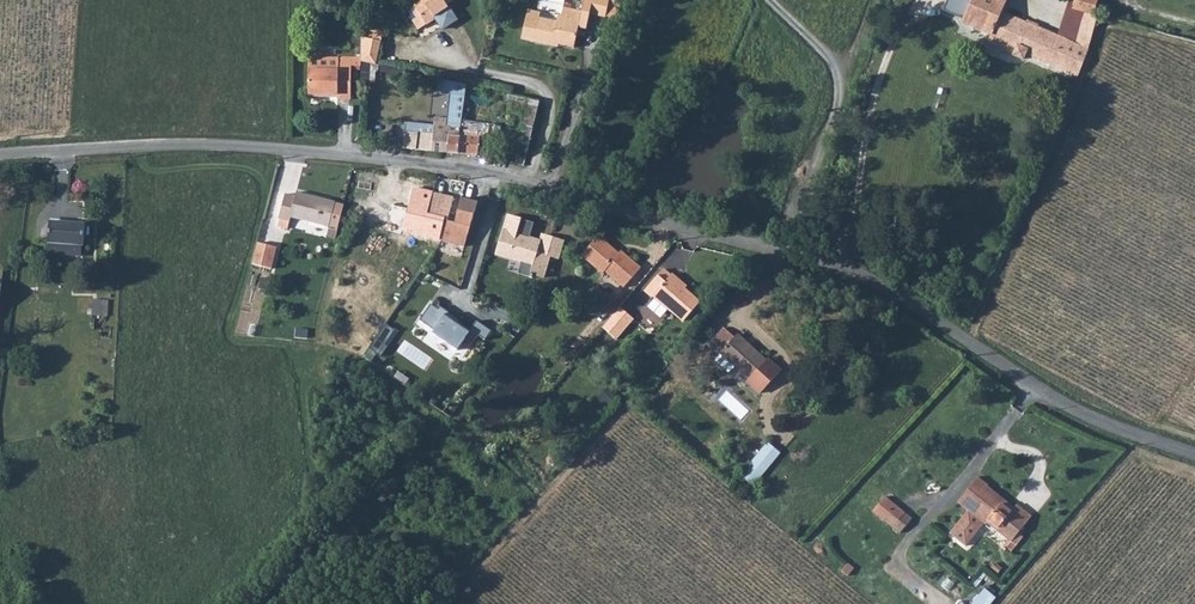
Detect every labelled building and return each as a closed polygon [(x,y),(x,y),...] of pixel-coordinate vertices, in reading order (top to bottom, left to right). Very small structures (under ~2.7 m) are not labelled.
[(412,4),(404,9),(416,27),(424,22),(424,23),(433,17),(440,27),(454,18),(444,3),(448,0),(416,0),(411,3),(412,4)] [(528,9),(521,38),(550,44),(551,41),(573,46),(577,25),(584,27),(588,12),(604,16),(608,0),(582,0),(579,11),(562,7),(558,21),(539,17),(540,11),(528,9)] [(1005,0),(972,0),(964,20),(993,33),(991,39),(1042,61),(1079,76),(1086,59),(1101,16),(1097,15),(1096,13),(1087,11),(1077,42),(1040,27),(1005,12),(1009,2),(1005,0)] [(1074,8),(1087,11),(1096,13),(1100,0),(1075,0),(1074,6),(1074,8)] [(360,55),(360,60),(374,64),(380,32),(373,30),(371,40),(360,38),(360,55)] [(348,66),(333,66),(333,55),(306,56),(306,98),(319,98),(319,95),(332,95),(332,100),(347,100),(348,66)] [(333,55),(333,66),(348,66),(360,66),(360,60),(360,55),(333,55)] [(407,123),(407,131),(450,136),(460,137),(462,121),(465,95),(466,93),(467,86),(439,79),(438,94),(450,96),(448,119),(435,117),(434,126),(407,123)] [(537,121),(540,100),(528,99),(525,119),(537,121)] [(450,136),(448,152),(478,155),(479,147),(487,148),(487,140),(480,139),(481,136),(492,138),(493,124),(462,121),(460,137),(450,136)] [(513,150),(528,154),(534,130),(520,126),(513,150)] [(407,131),(405,148),(448,152),(450,136),(407,131)] [(410,202),(395,198),(390,215),(405,219),(402,231),(439,241),(444,221),(440,219),(427,216),(433,193),(413,189),(410,202)] [(287,194),(281,220),(291,223),(293,218),(332,226),(337,200),(298,192),(297,197),(287,194)] [(453,198),(433,193),(427,216),(440,219),(444,221),(447,222),(453,198)] [(449,221),(444,240),(466,246),(479,201),(463,198),(456,222),(449,221)] [(535,222),(509,214),(497,255),(535,266),(533,274),(547,278),(554,257),(561,259),(567,239),(546,233),(544,240),(531,236),(535,222)] [(50,224),(48,254),(81,256),(83,226),(50,224)] [(602,235),(584,256),(602,271),(605,270),(625,286),(643,264),(624,249),(622,251),(602,235)] [(280,247),(261,243),(257,265),(276,269),(280,247)] [(661,272),(644,293),(668,314),(670,312),(681,322),(697,304),(677,287),(679,284),(670,276),(669,278),(661,272)] [(95,298),(93,314),(109,315),(110,299),(95,298)] [(425,305),(415,320),(429,332),(427,335),(452,353),(462,339),(469,344),(474,336),(482,341),(488,331),(474,321),(468,329),(438,308),(435,311),(425,305)] [(632,322),(617,309),(608,320),(622,332),(632,322)] [(622,332),(608,320),(602,327),(616,339),(622,332)] [(765,362),(736,337),(733,339),(723,330),(712,343),(722,352),(720,355),(721,356),(715,362),(728,374),(734,368),(748,381),(747,383),(760,395),(780,373),(766,361),(765,362)] [(778,452),(767,443),(740,476),(751,485),(778,452)] [(974,475),(954,500),(965,509),(968,504),(984,517),(982,519),(993,529),(996,526),(1009,537),(1028,514),(1013,503),(1011,506),(1001,498),(998,502),(981,488),(984,484),(974,475)] [(884,498),(872,512),(891,527),(902,513),(884,498)] [(984,517),(968,504),(965,509),(946,531),(962,544),(982,519),(984,517)] [(997,595),(985,586),(972,603),(990,603),(997,595)]
